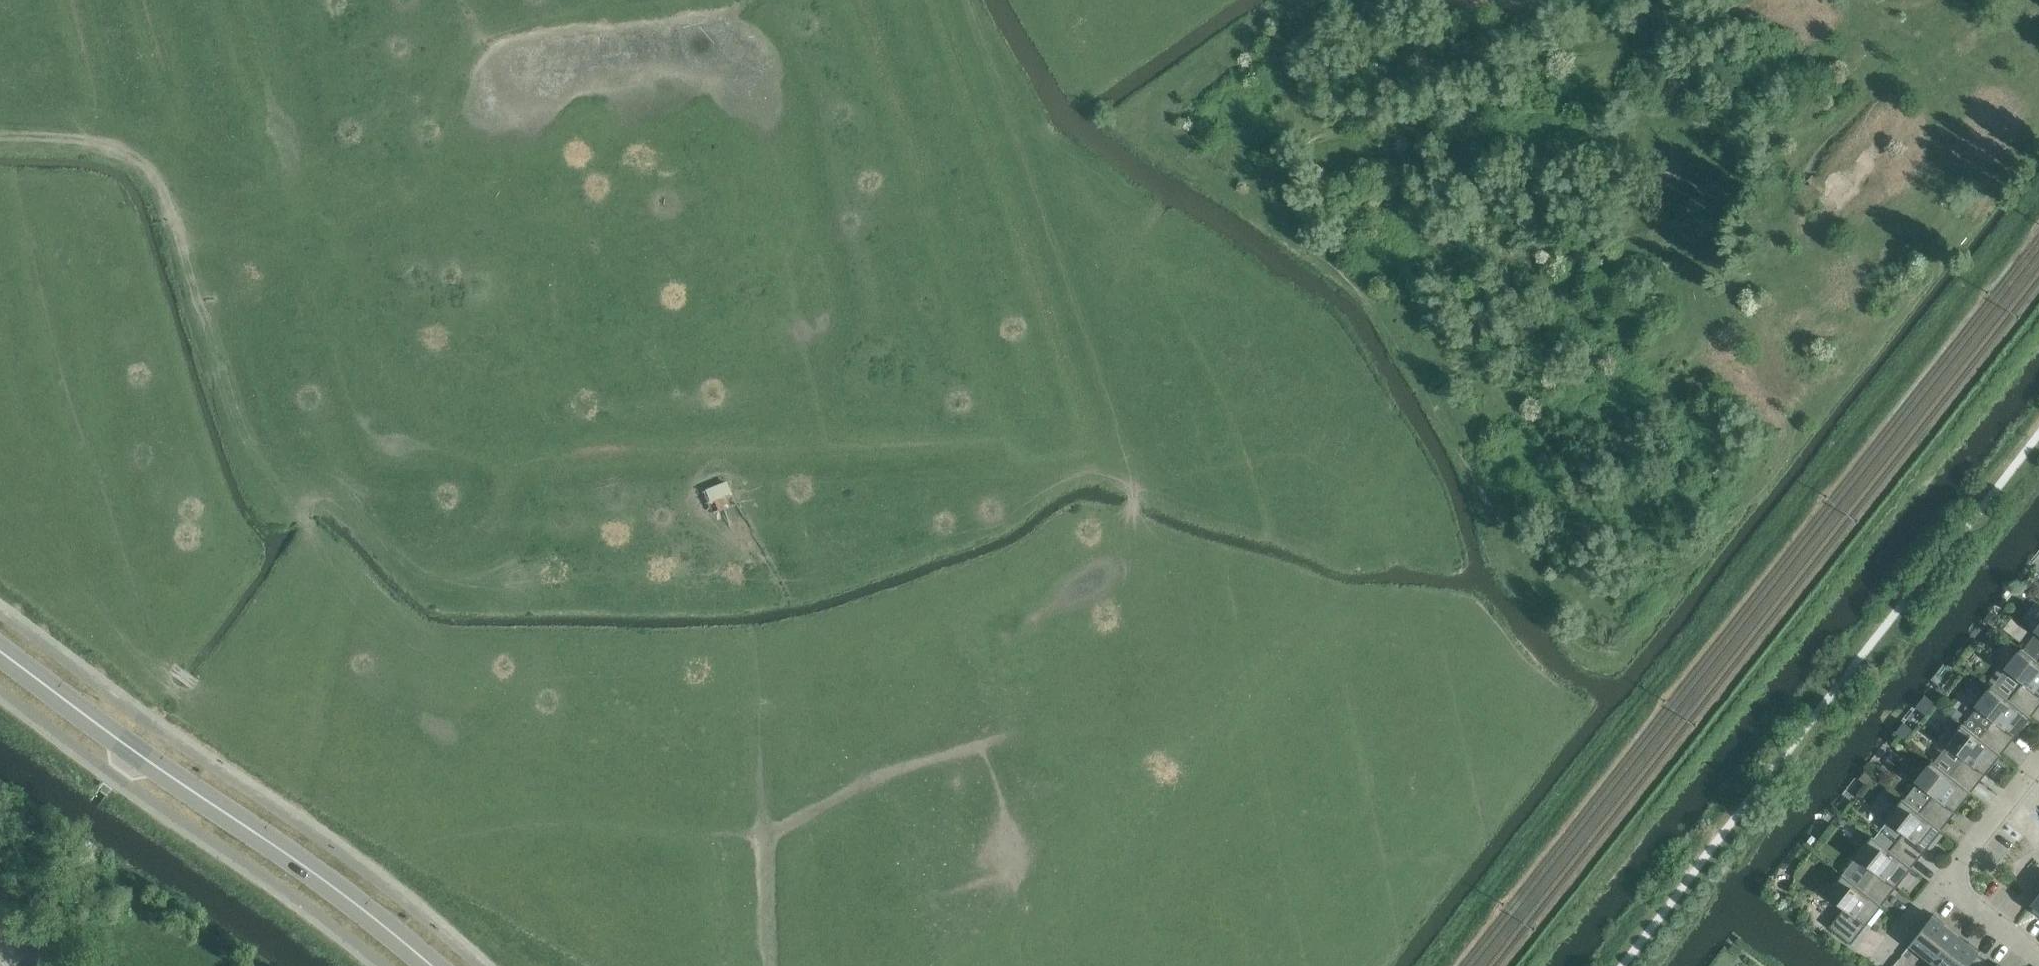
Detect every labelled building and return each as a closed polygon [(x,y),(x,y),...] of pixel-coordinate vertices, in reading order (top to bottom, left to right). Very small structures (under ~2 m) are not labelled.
[(2038,664),(2038,661),(2038,662),(2021,648),(2020,649),(2038,664)] [(1990,687),(2030,718),(2030,717),(2029,716),(2038,703),(2038,664),(2020,649),(2005,669),(2022,683),(2008,700),(1991,686),(1990,687)] [(1961,724),(1960,724),(2000,756),(2001,755),(1999,753),(2013,736),(2014,738),(2030,718),(1990,687),(1975,706),(1992,720),(1979,737),(1961,724)] [(1931,761),(1931,762),(1970,793),(1971,793),(1969,791),(1983,774),(1985,775),(2000,756),(1960,724),(1945,744),(1963,758),(1949,775),(1931,761)] [(1901,799),(1901,800),(1941,831),(1941,830),(1939,829),(1953,811),(1955,813),(1970,793),(1931,762),(1915,782),(1933,795),(1919,813),(1901,799)] [(1872,837),(1871,837),(1911,869),(1911,868),(1909,866),(1923,849),(1925,850),(1941,831),(1901,800),(1885,819),(1903,833),(1889,850),(1872,837)] [(1842,874),(1841,875),(1881,906),(1881,905),(1880,904),(1893,887),(1895,888),(1911,869),(1871,837),(1856,857),(1873,871),(1859,888),(1842,874)] [(1843,909),(1829,927),(1851,945),(1852,943),(1850,942),(1864,924),(1865,926),(1881,906),(1841,875),(1826,895),(1843,909)] [(2031,905),(2038,912),(2038,895),(2031,905)] [(1909,945),(1932,963),(1955,934),(1938,920),(1939,919),(1933,914),(1909,945)] [(1974,946),(1973,948),(1955,934),(1932,963),(1936,965),(1982,965),(1986,961),(1977,954),(1980,951),(1974,946)]
